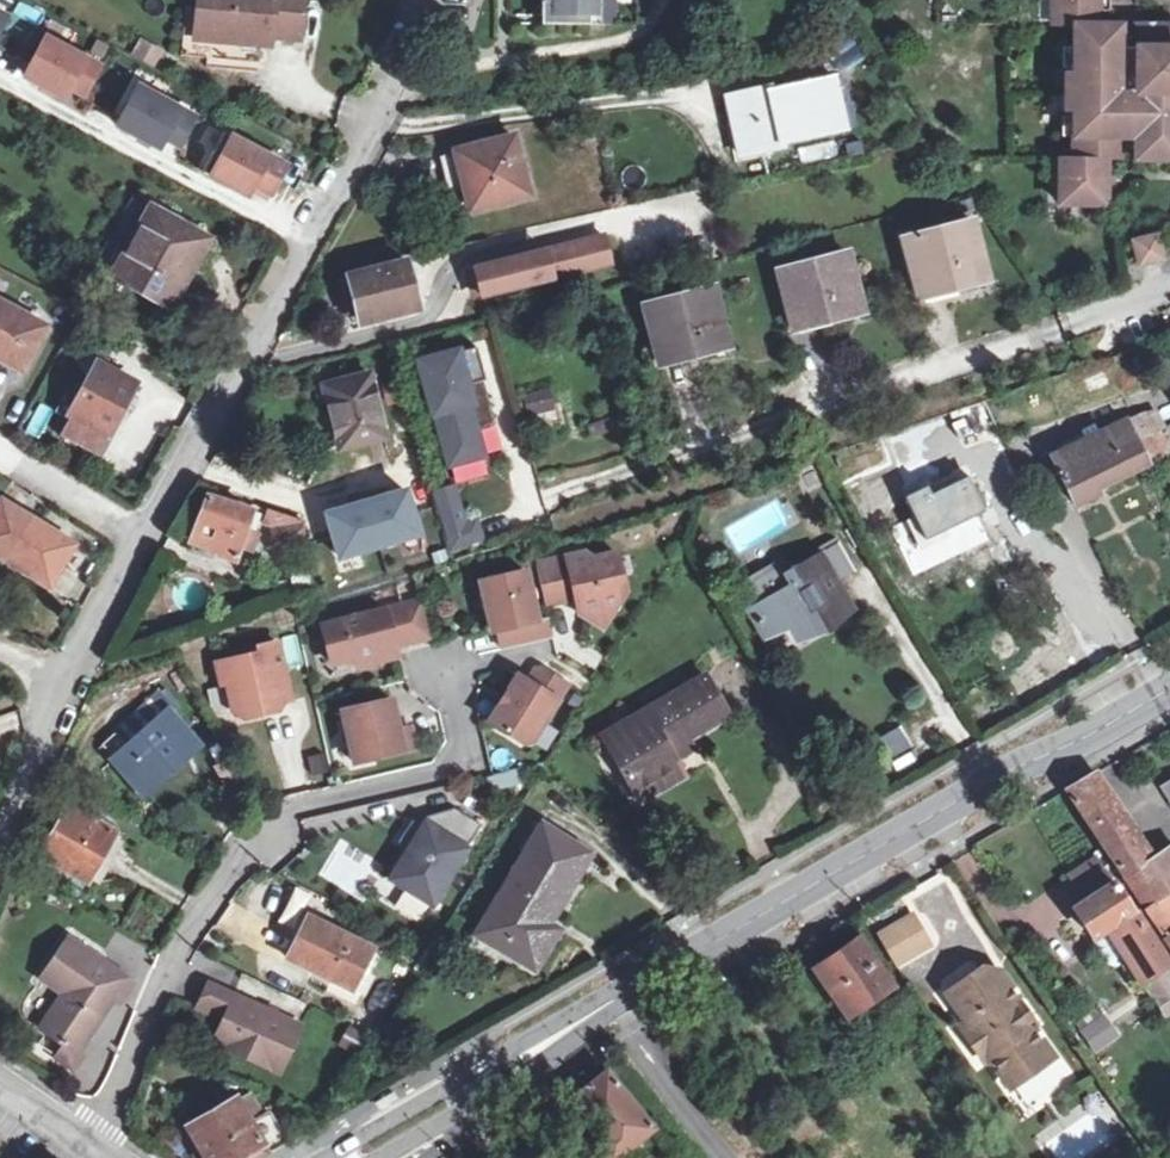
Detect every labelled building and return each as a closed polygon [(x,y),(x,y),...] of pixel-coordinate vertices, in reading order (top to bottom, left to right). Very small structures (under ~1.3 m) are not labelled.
[(246,44),(246,35),(272,36),(308,38),(310,0),(205,0),(202,42),(246,44)] [(590,25),(591,0),(542,0),(542,25),(590,25)] [(590,25),(598,25),(599,0),(591,0),(590,25)] [(1044,19),(1053,19),(1052,0),(1044,0),(1044,19)] [(1099,9),(1099,0),(1052,0),(1053,19),(1052,24),(1076,24),(1075,48),(1075,68),(1075,116),(1075,135),(1075,159),(1061,159),(1061,202),(1105,202),(1106,159),(1120,158),(1120,147),(1120,135),(1137,135),(1137,148),(1137,159),(1169,158),(1169,24),(1139,24),(1139,37),(1139,48),(1121,48),(1121,37),(1121,24),(1099,24),(1099,9)] [(17,3),(9,15),(34,31),(41,20),(17,3)] [(11,19),(0,13),(0,40),(11,19)] [(246,35),(246,44),(271,45),(272,36),(246,35)] [(104,67),(48,38),(27,77),(66,98),(72,88),(89,97),(104,67)] [(154,68),(162,50),(138,40),(131,58),(154,68)] [(755,98),(753,91),(729,96),(742,154),(784,145),(783,141),(848,127),(846,116),(854,115),(847,83),(838,85),(837,77),(771,91),(772,95),(755,98)] [(199,118),(140,87),(119,126),(162,148),(167,138),(184,147),(199,118)] [(234,136),(226,132),(216,150),(224,154),(234,136)] [(224,154),(216,150),(205,171),(251,195),(256,184),(274,194),(289,165),(234,136),(224,154)] [(513,136),(457,152),(466,186),(472,209),(530,193),(513,136)] [(466,186),(457,152),(441,155),(450,190),(466,186)] [(173,308),(212,238),(149,203),(110,274),(173,308)] [(905,238),(919,290),(942,285),(960,280),(961,285),(987,277),(971,221),(905,238)] [(1139,263),(1162,255),(1157,234),(1134,240),(1139,263)] [(605,235),(546,249),(553,277),(612,263),(605,235)] [(535,252),(476,267),(482,294),(542,280),(535,252)] [(781,270),(794,321),(816,316),(834,311),(835,315),(861,309),(846,252),(781,270)] [(408,260),(349,275),(361,320),(419,306),(408,260)] [(661,357),(701,347),(702,351),(729,344),(714,289),(647,305),(661,357)] [(22,371),(46,325),(0,301),(0,359),(22,371)] [(479,347),(421,362),(435,414),(441,412),(448,434),(443,435),(452,465),(485,456),(477,430),(497,425),(488,393),(483,395),(479,383),(485,381),(488,381),(479,347)] [(116,422),(123,410),(137,383),(99,363),(61,435),(99,455),(109,436),(116,422)] [(318,382),(326,411),(332,427),(341,453),(390,440),(371,373),(318,382)] [(488,393),(485,381),(479,383),(483,395),(488,393)] [(528,397),(532,409),(553,403),(550,391),(528,397)] [(561,401),(553,403),(532,409),(538,431),(567,423),(561,401)] [(1158,415),(1129,425),(1138,444),(1149,439),(1167,430),(1158,415)] [(594,438),(622,428),(618,416),(590,425),(594,438)] [(1129,425),(1127,423),(1052,458),(1075,506),(1099,495),(1097,491),(1148,466),(1138,444),(1129,425)] [(1149,439),(1138,444),(1148,466),(1159,461),(1149,439)] [(950,476),(969,468),(960,448),(941,457),(950,476)] [(926,483),(902,494),(923,539),(985,511),(969,475),(930,493),(926,483)] [(435,493),(439,508),(459,502),(454,487),(435,493)] [(407,490),(328,513),(341,556),(420,533),(407,490)] [(305,521),(254,504),(251,510),(207,496),(191,546),(237,561),(241,548),(251,551),(260,523),(274,527),(280,541),(271,545),(279,560),(308,547),(305,521)] [(2,501),(0,504),(0,553),(50,583),(73,544),(2,501)] [(459,502),(439,508),(453,552),(484,542),(478,523),(466,526),(459,502)] [(817,547),(820,553),(829,567),(834,576),(854,567),(847,557),(836,536),(817,547)] [(584,553),(536,564),(546,605),(576,598),(580,612),(617,603),(625,589),(616,553),(592,558),(584,553)] [(753,609),(768,635),(796,619),(804,634),(825,623),(821,615),(832,609),(836,616),(852,607),(834,576),(829,567),(820,553),(790,570),(785,562),(754,580),(766,601),(753,609)] [(526,571),(481,582),(493,632),(499,630),(503,650),(553,638),(548,617),(537,620),(526,571)] [(422,600),(406,604),(414,641),(430,637),(422,600)] [(617,603),(580,612),(603,626),(617,603)] [(414,641),(406,604),(322,624),(331,662),(354,657),(356,665),(385,658),(382,645),(393,643),(394,646),(414,641)] [(821,615),(825,623),(836,616),(832,609),(821,615)] [(281,638),(285,663),(299,661),(296,636),(281,638)] [(259,655),(216,665),(221,686),(227,684),(234,712),(246,719),(265,715),(263,707),(291,701),(277,644),(257,649),(259,655)] [(519,675),(490,722),(524,743),(533,741),(568,684),(539,666),(529,682),(519,675)] [(609,744),(636,790),(680,765),(677,760),(694,749),(688,739),(729,715),(705,675),(626,720),(632,730),(609,744)] [(160,694),(102,749),(154,803),(211,748),(160,694)] [(392,700),(342,712),(355,763),(416,749),(411,728),(399,731),(392,700)] [(902,726),(872,743),(881,760),(911,743),(902,726)] [(1157,867),(1093,775),(1068,789),(1131,883),(1157,867)] [(115,834),(67,807),(60,819),(50,813),(37,836),(48,842),(40,855),(88,882),(90,878),(113,837),(115,834)] [(411,850),(394,879),(433,903),(482,825),(455,808),(413,821),(404,834),(416,842),(411,850)] [(592,852),(545,825),(472,936),(497,951),(511,959),(539,975),(558,944),(564,930),(557,922),(592,852)] [(416,842),(404,834),(399,842),(411,850),(416,842)] [(1085,901),(1114,883),(1096,855),(1067,872),(1085,901)] [(1131,883),(1146,906),(1169,891),(1169,858),(1157,867),(1131,883)] [(1110,924),(1128,954),(1145,979),(1157,971),(1166,965),(1114,883),(1085,901),(1076,906),(1093,935),(1110,924)] [(295,930),(308,893),(292,887),(279,925),(295,930)] [(1146,906),(1159,928),(1169,921),(1169,891),(1146,906)] [(914,916),(880,935),(899,966),(932,947),(914,916)] [(287,959),(330,980),(324,994),(358,1011),(376,977),(370,974),(380,952),(309,917),(287,959)] [(1159,928),(1169,944),(1169,921),(1159,928)] [(861,936),(812,969),(851,1022),(899,988),(861,936)] [(129,984),(69,944),(45,980),(68,995),(46,1029),(50,1032),(40,1046),(54,1055),(53,1059),(72,1071),(82,1057),(77,1053),(112,1000),(117,1003),(129,984)] [(1169,1014),(1169,971),(1166,965),(1157,971),(1145,979),(1166,1016),(1169,1014)] [(981,969),(948,992),(968,1021),(961,1026),(984,1060),(992,1055),(1014,1087),(1054,1059),(1034,1028),(1027,1032),(1010,1006),(1020,999),(1001,972),(981,969)] [(378,978),(365,1010),(385,1018),(398,986),(378,978)] [(216,1042),(279,1072),(300,1027),(210,985),(199,1006),(226,1020),(216,1042)] [(1083,1033),(1097,1053),(1120,1037),(1106,1017),(1083,1033)] [(372,1042),(350,1030),(344,1041),(366,1053),(372,1042)] [(610,1157),(617,1157),(652,1129),(599,1062),(554,1088),(568,1105),(574,1100),(604,1136),(598,1142),(610,1157)] [(208,1157),(259,1157),(287,1141),(270,1111),(266,1114),(252,1093),(240,1101),(237,1097),(189,1125),(208,1157)] [(398,1105),(394,1097),(374,1107),(378,1114),(398,1105)] [(574,1100),(568,1105),(598,1142),(604,1136),(574,1100)]
